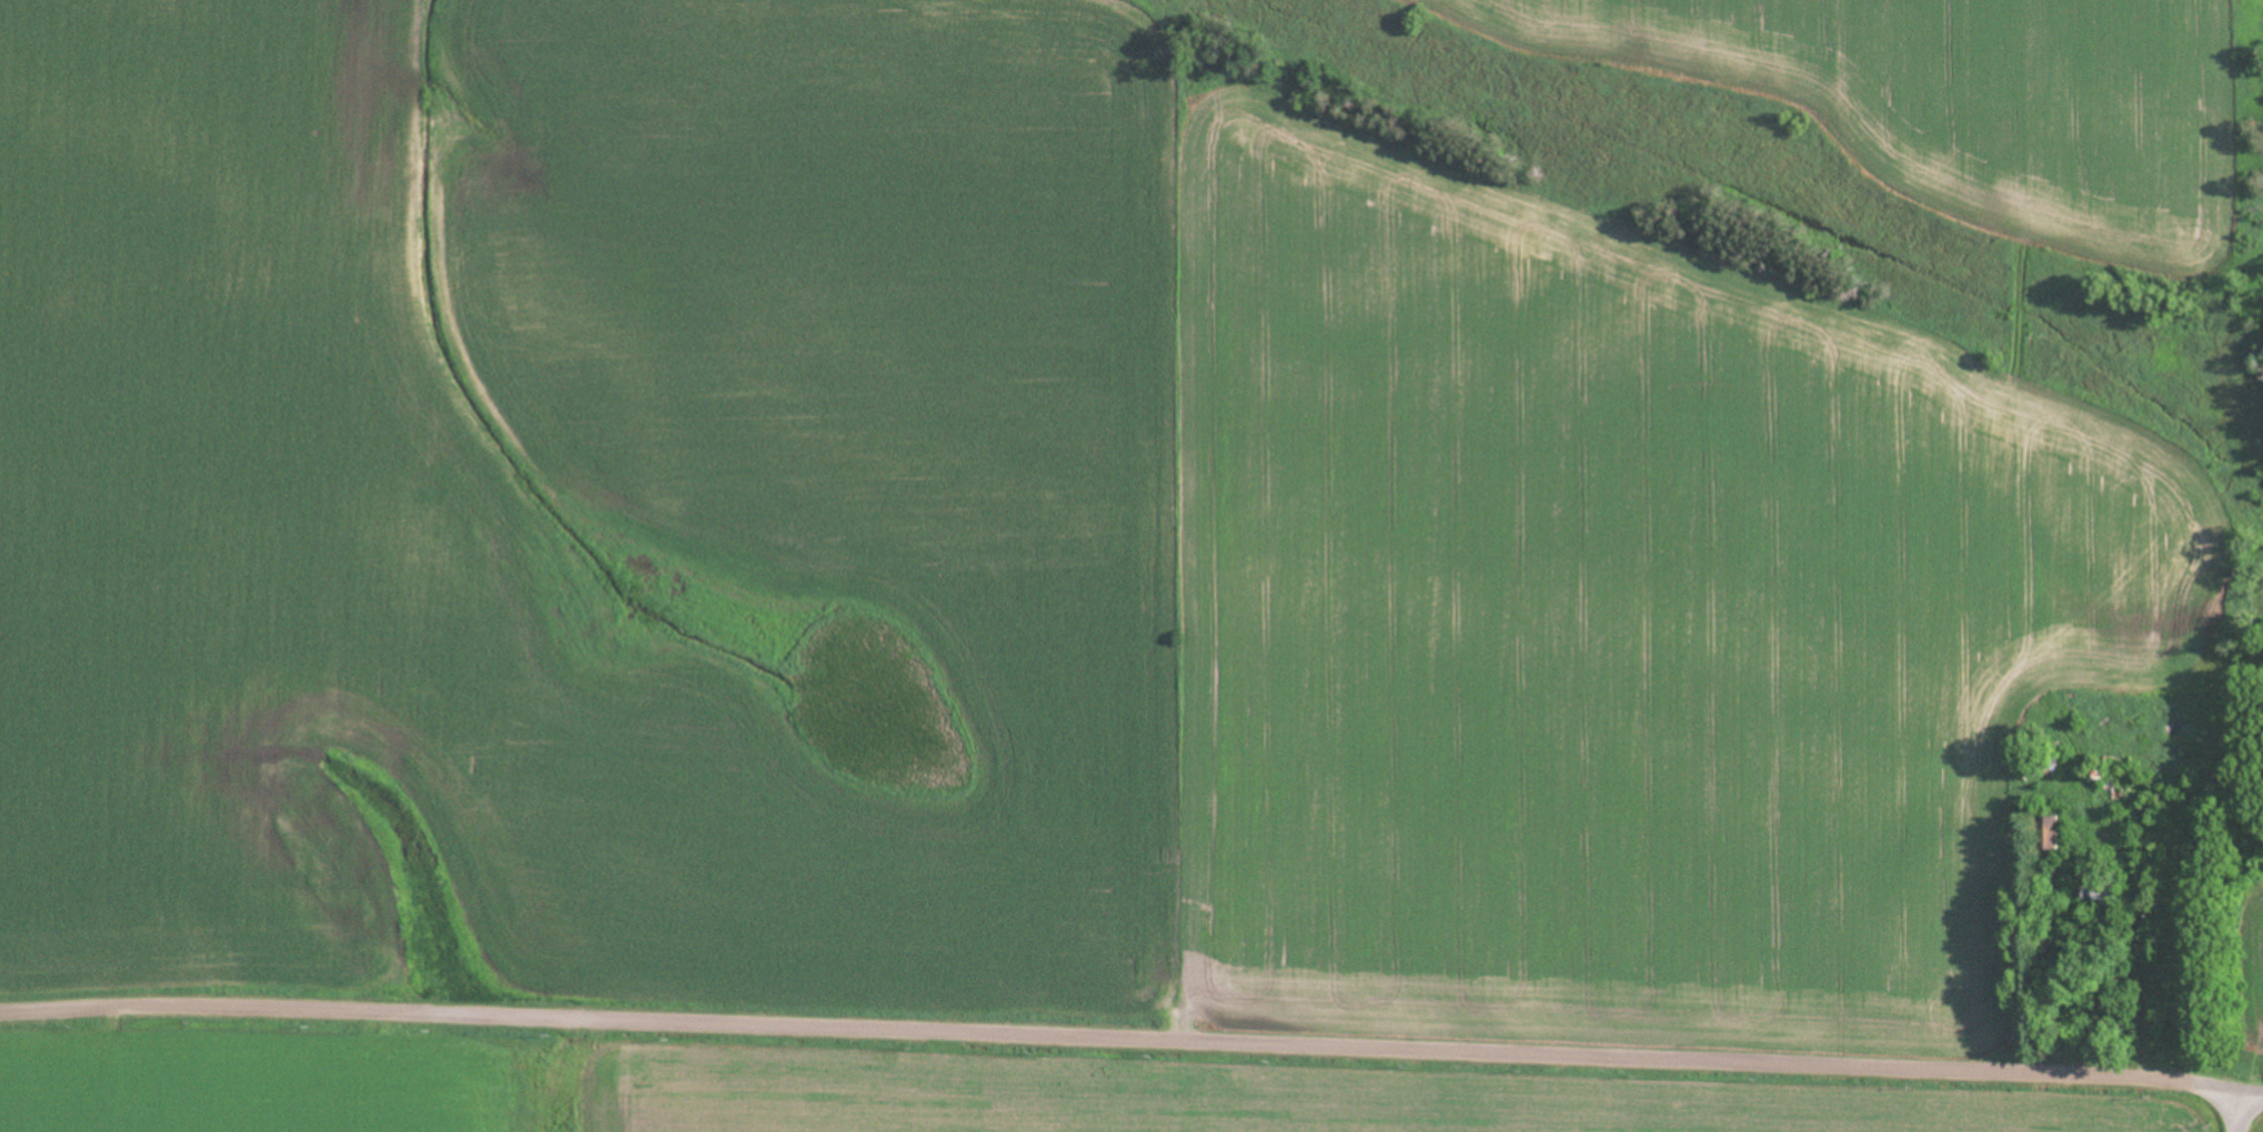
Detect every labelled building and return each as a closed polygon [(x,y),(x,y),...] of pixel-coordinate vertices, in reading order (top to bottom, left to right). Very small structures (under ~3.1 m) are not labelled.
[(2035,779),(2055,779),(2055,767),(2035,767),(2035,779)] [(2054,818),(2036,818),(2036,852),(2054,852),(2054,818)] [(2113,887),(2080,887),(2080,903),(2113,903),(2113,887)]
